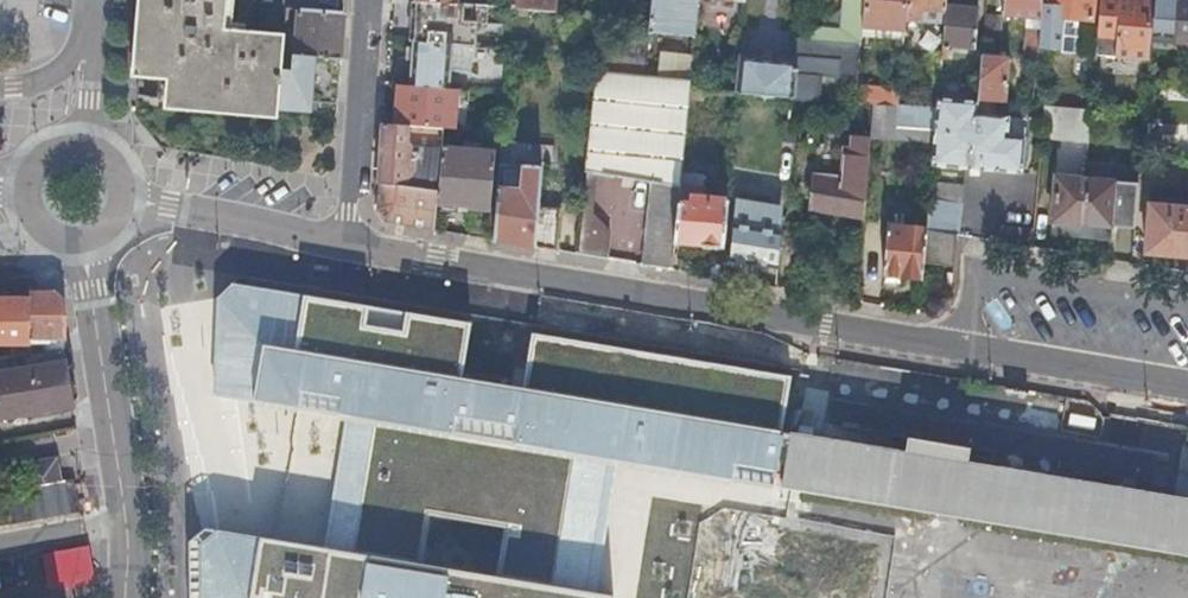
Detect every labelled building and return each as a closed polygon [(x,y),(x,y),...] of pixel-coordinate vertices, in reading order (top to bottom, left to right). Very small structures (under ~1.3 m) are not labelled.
[(144,3),(139,67),(159,68),(156,98),(258,107),(258,114),(277,116),(278,109),(278,107),(281,67),(284,32),(226,27),(228,0),(145,0),(144,3)] [(511,8),(555,12),(557,0),(512,0),(511,8)] [(648,27),(695,31),(698,0),(651,0),(648,27)] [(841,28),(810,26),(810,37),(860,41),(861,26),(863,0),(844,0),(841,28)] [(861,26),(904,30),(906,5),(906,0),(863,0),(861,26)] [(1002,15),(1031,18),(1030,27),(1025,27),(1022,58),(1036,60),(1037,48),(1041,1),(1041,0),(1003,0),(1002,15)] [(1041,1),(1037,48),(1056,49),(1056,52),(1072,53),(1072,51),(1075,23),(1072,23),(1072,17),(1090,19),(1091,0),(1047,0),(1047,1),(1041,1)] [(1098,19),(1095,54),(1148,59),(1150,37),(1153,0),(1099,0),(1098,19)] [(1187,40),(1187,0),(1153,0),(1150,37),(1187,40)] [(457,4),(416,1),(413,41),(471,46),(476,46),(477,22),(487,23),(488,6),(468,5),(457,4)] [(945,3),(944,8),(940,52),(947,53),(948,45),(973,47),(977,6),(945,3)] [(340,55),(343,10),(298,7),(295,52),(340,55)] [(1002,15),(984,13),(982,41),(999,42),(1002,15)] [(1098,19),(1090,19),(1072,17),(1072,23),(1075,23),(1072,51),(1095,54),(1098,19)] [(793,61),(740,56),(737,92),(790,97),(818,99),(820,75),(857,79),(860,41),(810,37),(795,36),(793,61)] [(597,52),(597,56),(595,70),(644,74),(647,39),(617,37),(615,53),(597,52)] [(471,46),(413,41),(410,84),(448,86),(449,70),(469,72),(471,46)] [(658,49),(655,70),(687,75),(691,55),(658,49)] [(281,67),(278,107),(311,110),(312,100),(336,102),(336,101),(340,55),(295,52),(292,52),(291,68),(281,67)] [(981,53),(979,78),(977,100),(999,102),(1004,102),(1008,56),(981,53)] [(644,74),(595,70),(585,170),(617,173),(651,176),(643,263),(671,268),(674,239),(680,171),(688,98),(689,89),(690,78),(644,74)] [(410,84),(406,84),(405,108),(403,125),(442,128),(456,129),(459,87),(448,86),(410,84)] [(703,90),(689,89),(688,98),(703,98),(703,90)] [(934,127),(933,141),(931,163),(1021,171),(1024,135),(1006,134),(1007,116),(998,115),(976,113),(977,100),(936,97),(935,109),(934,127)] [(999,102),(977,100),(976,113),(998,115),(999,102)] [(897,106),(872,104),(869,135),(894,138),(895,122),(897,106)] [(907,105),(905,123),(934,127),(935,109),(907,105)] [(1091,109),(1043,105),(1041,134),(1088,139),(1091,109)] [(395,108),(394,124),(403,125),(405,108),(395,108)] [(895,122),(894,138),(933,141),(934,127),(905,123),(895,122)] [(394,124),(383,123),(377,207),(386,221),(433,229),(435,201),(440,149),(442,128),(403,125),(394,124)] [(842,177),(812,174),(809,207),(862,217),(865,179),(869,135),(853,134),(852,145),(845,145),(842,177)] [(440,149),(435,201),(465,204),(465,208),(488,210),(493,153),(478,151),(479,142),(464,141),(463,150),(440,149)] [(538,246),(555,249),(560,208),(538,206),(542,166),(524,165),(521,190),(497,188),(493,239),(538,246)] [(617,173),(585,170),(578,230),(611,233),(617,173)] [(704,173),(680,171),(674,239),(723,245),(727,197),(702,194),(704,173)] [(1080,236),(1085,177),(1054,174),(1049,233),(1080,236)] [(1115,179),(1085,177),(1080,236),(1109,238),(1115,179)] [(961,184),(929,182),(925,228),(956,233),(958,233),(961,200),(959,200),(961,184)] [(1149,204),(1145,251),(1187,254),(1187,207),(1149,204)] [(776,265),(780,230),(734,222),(729,258),(765,263),(776,265)] [(925,228),(886,223),(882,271),(897,272),(897,273),(921,276),(923,261),(925,228)] [(1031,246),(1033,227),(1000,224),(999,240),(1031,246)] [(861,243),(861,229),(849,228),(847,242),(861,243)] [(952,264),(956,233),(925,228),(923,261),(952,264)] [(611,233),(578,230),(576,252),(609,258),(611,233)] [(61,314),(61,297),(54,290),(29,291),(29,297),(29,341),(29,353),(65,348),(64,316),(61,314)] [(969,462),(971,446),(907,436),(905,451),(782,432),(788,378),(531,333),(524,387),(460,377),(468,325),(304,295),(298,350),(263,345),(254,399),(342,413),(576,452),(1187,554),(1187,498),(969,462)] [(0,300),(0,341),(29,341),(29,297),(4,297),(4,300),(0,300)] [(65,348),(29,353),(25,353),(27,367),(0,371),(0,417),(72,405),(67,373),(73,372),(69,348),(65,348)] [(0,356),(0,371),(27,367),(25,353),(0,356)] [(342,413),(322,547),(216,528),(201,548),(200,597),(611,597),(611,594),(553,588),(576,452),(342,413)] [(26,486),(60,480),(55,455),(22,461),(26,486)] [(79,509),(73,477),(60,480),(26,486),(0,491),(0,524),(79,509)] [(94,580),(88,544),(41,553),(46,581),(55,587),(94,580)]
